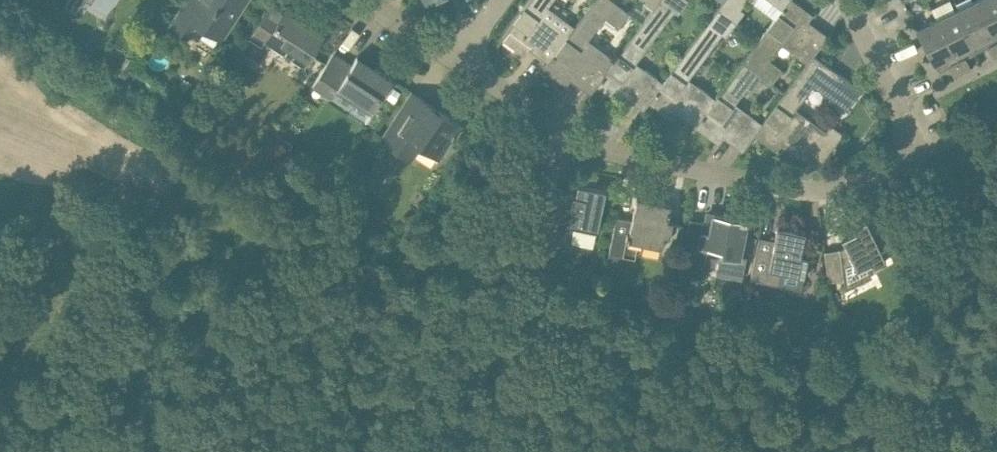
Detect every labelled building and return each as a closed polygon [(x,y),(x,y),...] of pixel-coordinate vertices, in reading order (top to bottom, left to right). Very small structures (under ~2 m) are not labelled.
[(167,29),(184,39),(197,20),(220,35),(243,0),(186,0),(167,29)] [(501,37),(516,48),(521,42),(548,62),(568,34),(540,13),(550,0),(529,0),(501,37)] [(548,62),(543,68),(558,79),(562,73),(591,93),(611,65),(583,45),(605,16),(619,26),(629,13),(612,0),(593,0),(568,34),(548,62)] [(653,9),(611,65),(597,85),(610,96),(615,89),(643,110),(649,101),(663,81),(636,61),(674,10),(678,12),(687,0),(659,0),(653,9)] [(653,9),(659,0),(641,0),(653,9)] [(718,7),(736,21),(744,11),(740,8),(746,0),(723,0),(718,7)] [(743,61),(762,75),(772,83),(783,69),(769,58),(781,42),(808,62),(814,54),(828,35),(800,14),(805,8),(794,0),(789,0),(782,8),(743,61)] [(782,8),(789,0),(771,0),(782,8)] [(956,9),(972,43),(980,39),(984,48),(988,46),(993,57),(996,55),(996,44),(975,0),(974,0),(956,9)] [(996,44),(996,0),(975,0),(996,44)] [(280,16),(266,7),(240,48),(258,60),(271,40),(305,62),(323,34),(284,9),(280,16)] [(736,21),(718,7),(663,81),(649,101),(663,112),(668,105),(694,125),(715,97),(688,77),(722,32),(726,35),(736,21)] [(972,43),(956,9),(936,19),(963,72),(971,68),(965,57),(969,55),(964,47),(972,43)] [(963,72),(936,19),(917,28),(933,62),(941,58),(945,67),(949,65),(954,76),(963,72)] [(312,84),(332,97),(339,85),(373,108),(381,95),(392,79),(357,56),(351,65),(334,53),(337,48),(336,47),(325,64),(312,84)] [(824,92),(847,109),(862,89),(814,54),(808,62),(763,123),(754,134),(768,144),(773,138),(804,161),(824,134),(834,141),(841,133),(831,125),(832,124),(831,124),(825,131),(805,116),(803,119),(793,111),(815,81),(826,89),(824,92)] [(762,75),(743,61),(715,97),(694,125),(710,136),(714,130),(742,151),(754,134),(763,123),(735,103),(748,86),(751,89),(762,75)] [(394,87),(388,97),(394,101),(401,91),(394,87)] [(432,105),(412,92),(382,139),(411,157),(421,142),(439,154),(459,122),(440,110),(438,114),(430,109),(432,105)] [(285,128),(276,143),(285,149),(295,134),(285,128)] [(605,190),(578,184),(576,195),(563,192),(564,188),(563,188),(562,189),(539,184),(529,234),(557,240),(559,227),(573,230),(573,228),(596,233),(605,190)] [(348,190),(343,198),(354,205),(359,197),(348,190)] [(670,203),(637,196),(632,219),(616,216),(609,251),(607,260),(621,263),(623,254),(635,256),(639,240),(662,245),(665,234),(669,235),(673,220),(667,218),(668,215),(669,215),(670,209),(669,208),(670,203)] [(717,273),(742,278),(747,255),(739,253),(746,219),(714,212),(713,216),(705,214),(704,221),(689,218),(678,273),(702,278),(708,246),(721,249),(717,273)] [(840,248),(824,250),(828,280),(844,278),(845,288),(872,275),(866,264),(871,262),(873,267),(887,260),(875,237),(866,219),(852,226),(855,231),(841,237),(846,246),(840,249),(840,248)] [(759,238),(751,278),(799,287),(802,274),(804,275),(804,273),(813,275),(817,259),(808,257),(808,255),(801,254),(805,231),(778,225),(772,252),(758,249),(760,239),(759,238)] [(543,258),(530,256),(527,272),(540,274),(543,258)]
